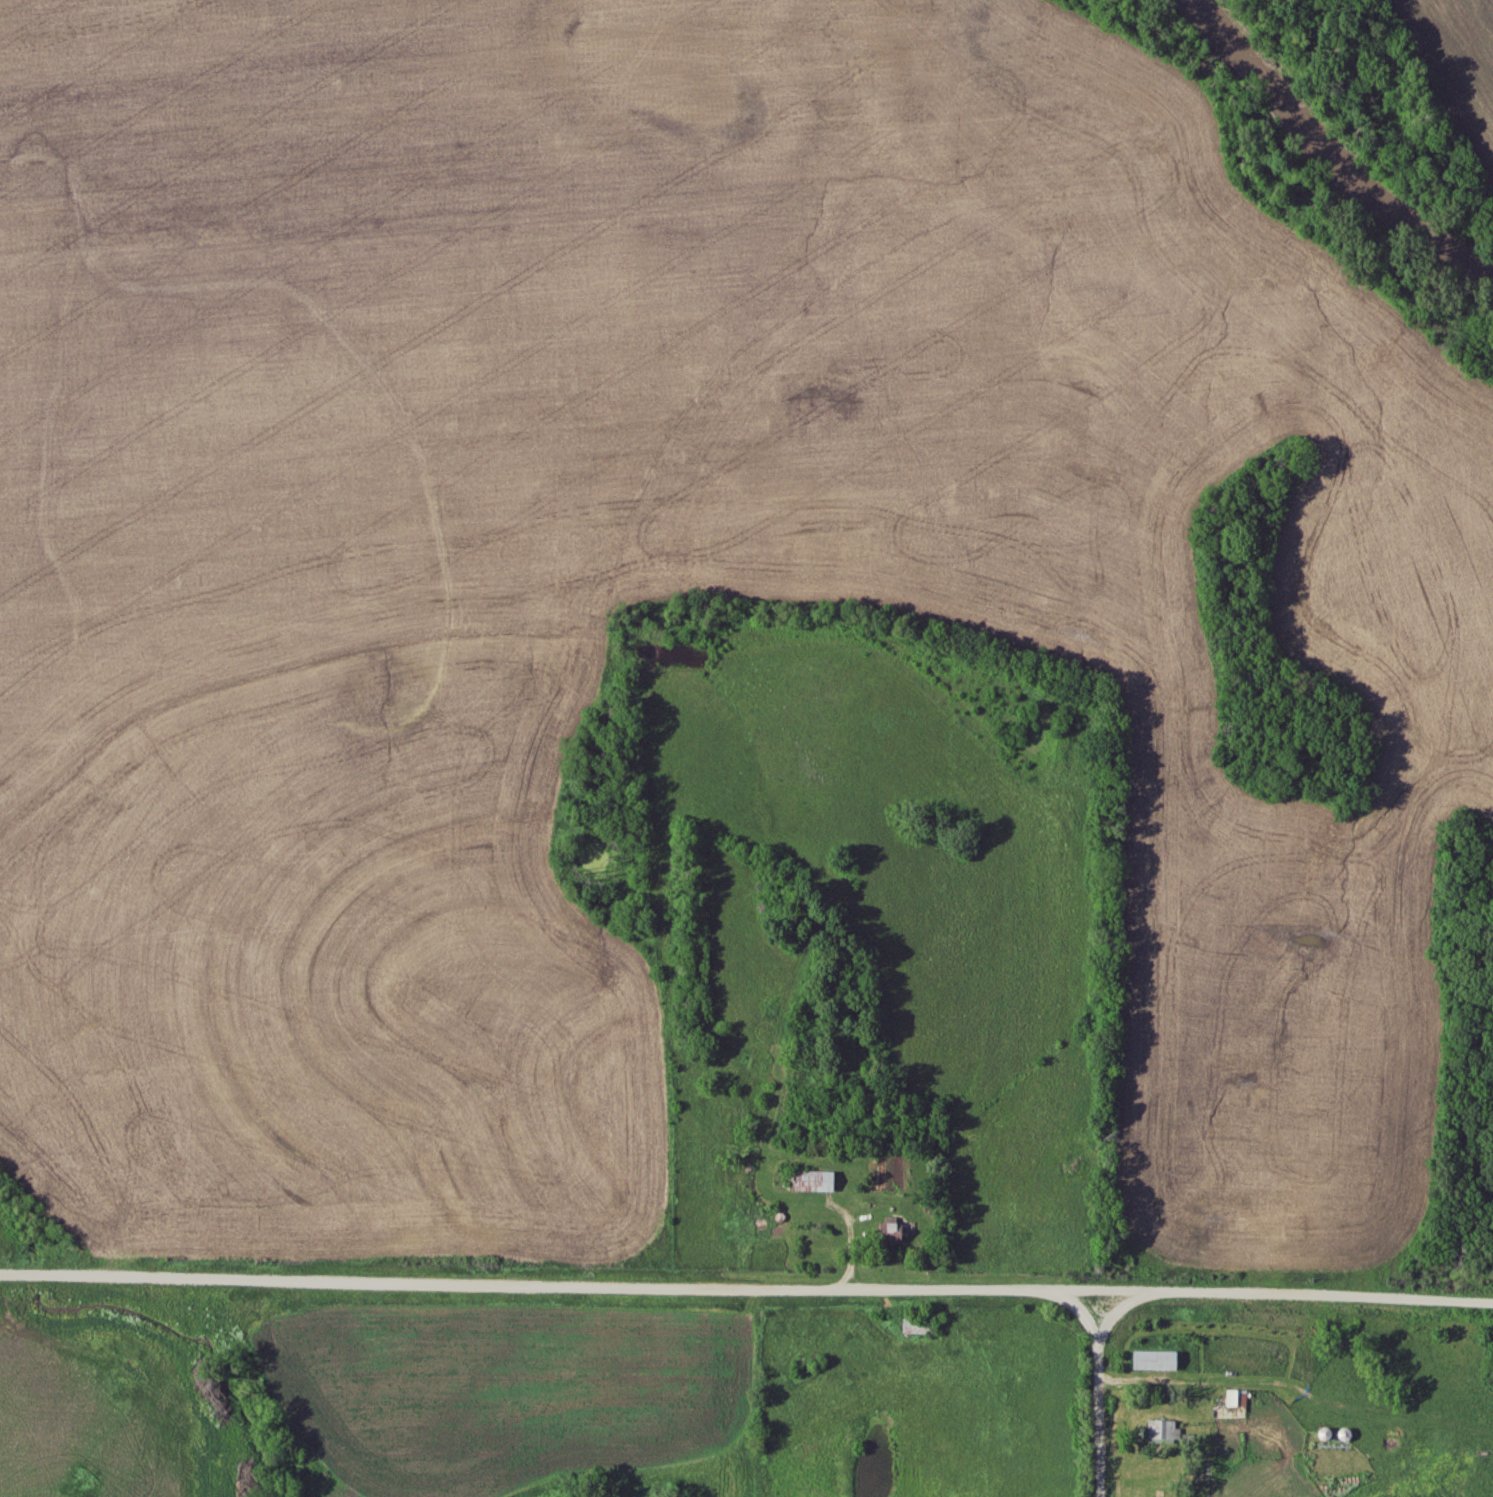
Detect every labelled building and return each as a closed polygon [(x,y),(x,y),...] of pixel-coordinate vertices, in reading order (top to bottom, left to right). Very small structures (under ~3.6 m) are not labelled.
[(834,1170),(793,1170),(793,1190),(834,1190),(834,1170)] [(903,1244),(903,1217),(879,1217),(879,1244),(903,1244)] [(903,1335),(930,1335),(930,1318),(903,1318),(903,1335)] [(1133,1369),(1177,1369),(1177,1351),(1133,1351),(1133,1369)] [(1226,1406),(1246,1406),(1246,1389),(1226,1389),(1226,1406)] [(1180,1440),(1180,1419),(1147,1419),(1147,1440),(1180,1440)]
